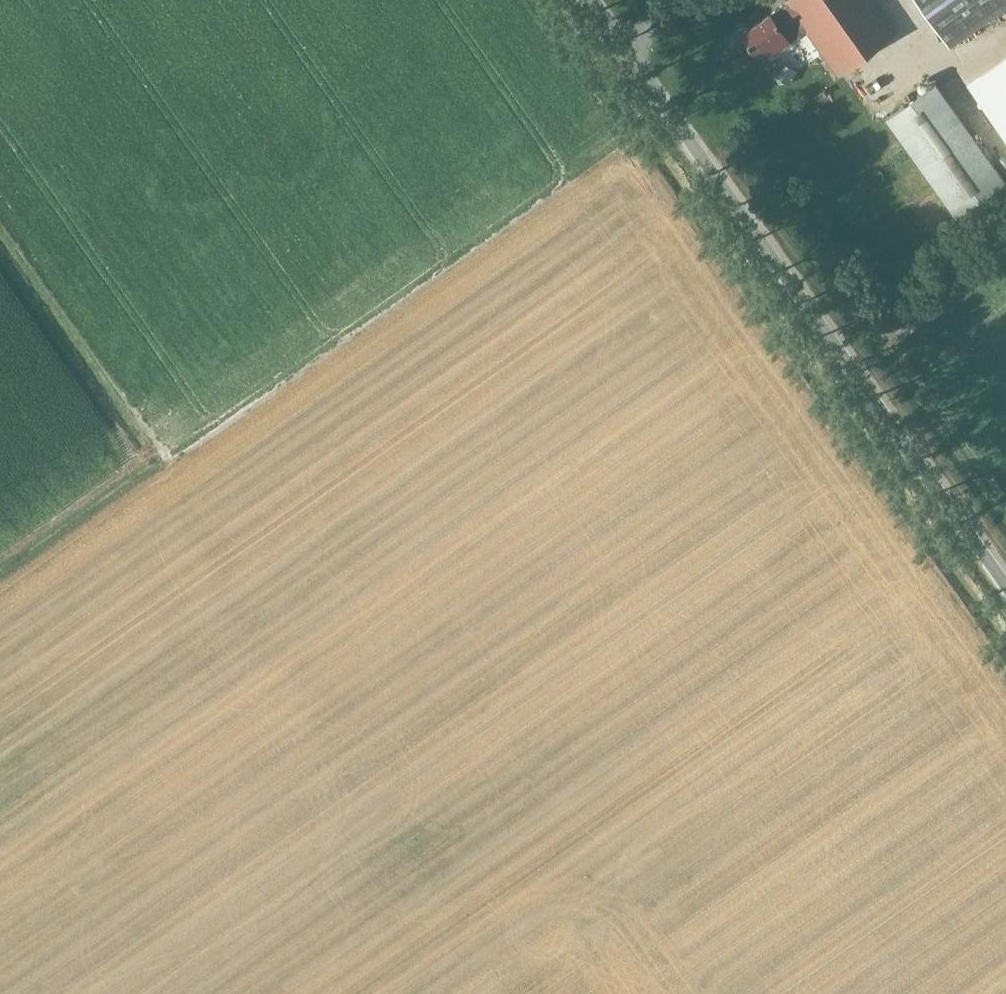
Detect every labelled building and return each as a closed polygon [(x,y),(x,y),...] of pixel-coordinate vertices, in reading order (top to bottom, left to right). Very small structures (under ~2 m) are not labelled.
[(738,35),(754,56),(766,47),(771,54),(804,30),(835,74),(893,33),(870,0),(785,0),(784,1),(785,2),(738,35)] [(947,48),(1005,7),(1005,0),(913,0),(947,48)] [(951,82),(962,108),(995,94),(977,49),(933,67),(941,86),(951,82)] [(933,84),(884,119),(953,217),(1002,182),(933,84)] [(981,109),(1005,144),(1005,91),(981,109)]
